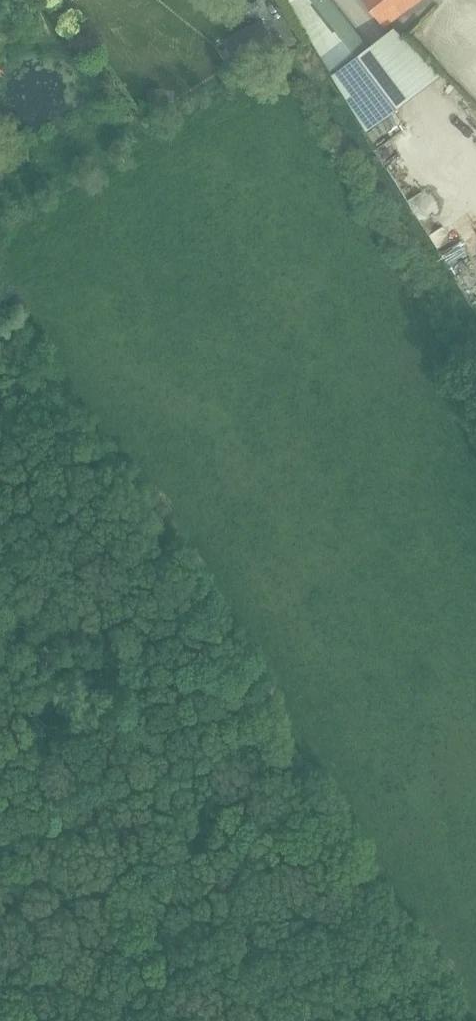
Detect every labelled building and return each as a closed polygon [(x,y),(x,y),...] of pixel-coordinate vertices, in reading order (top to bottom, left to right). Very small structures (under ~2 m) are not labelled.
[(290,1),(312,38),(332,73),(367,130),(399,107),(359,54),(369,46),(333,0),(289,0),(290,1)] [(405,10),(418,0),(363,0),(377,18),(383,26),(405,10)] [(263,18),(224,41),(240,67),(278,44),(263,18)]
